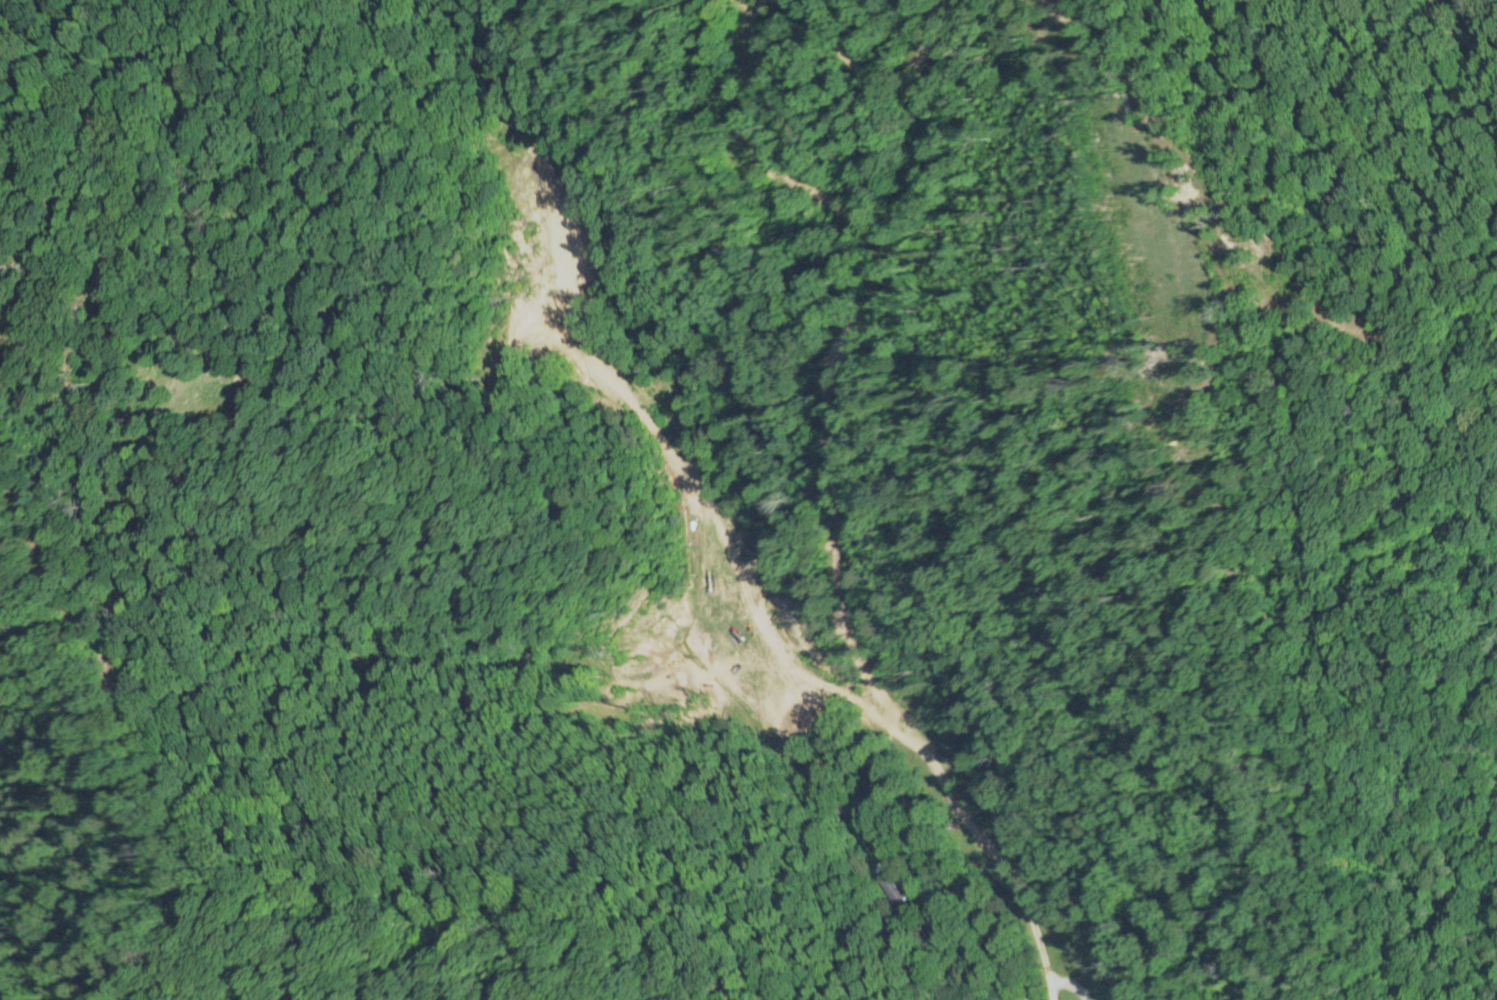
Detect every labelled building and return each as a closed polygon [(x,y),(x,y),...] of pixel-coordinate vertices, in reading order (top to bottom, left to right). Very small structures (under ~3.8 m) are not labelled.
[(913,894),(887,868),(871,883),(897,909),(913,894)]
